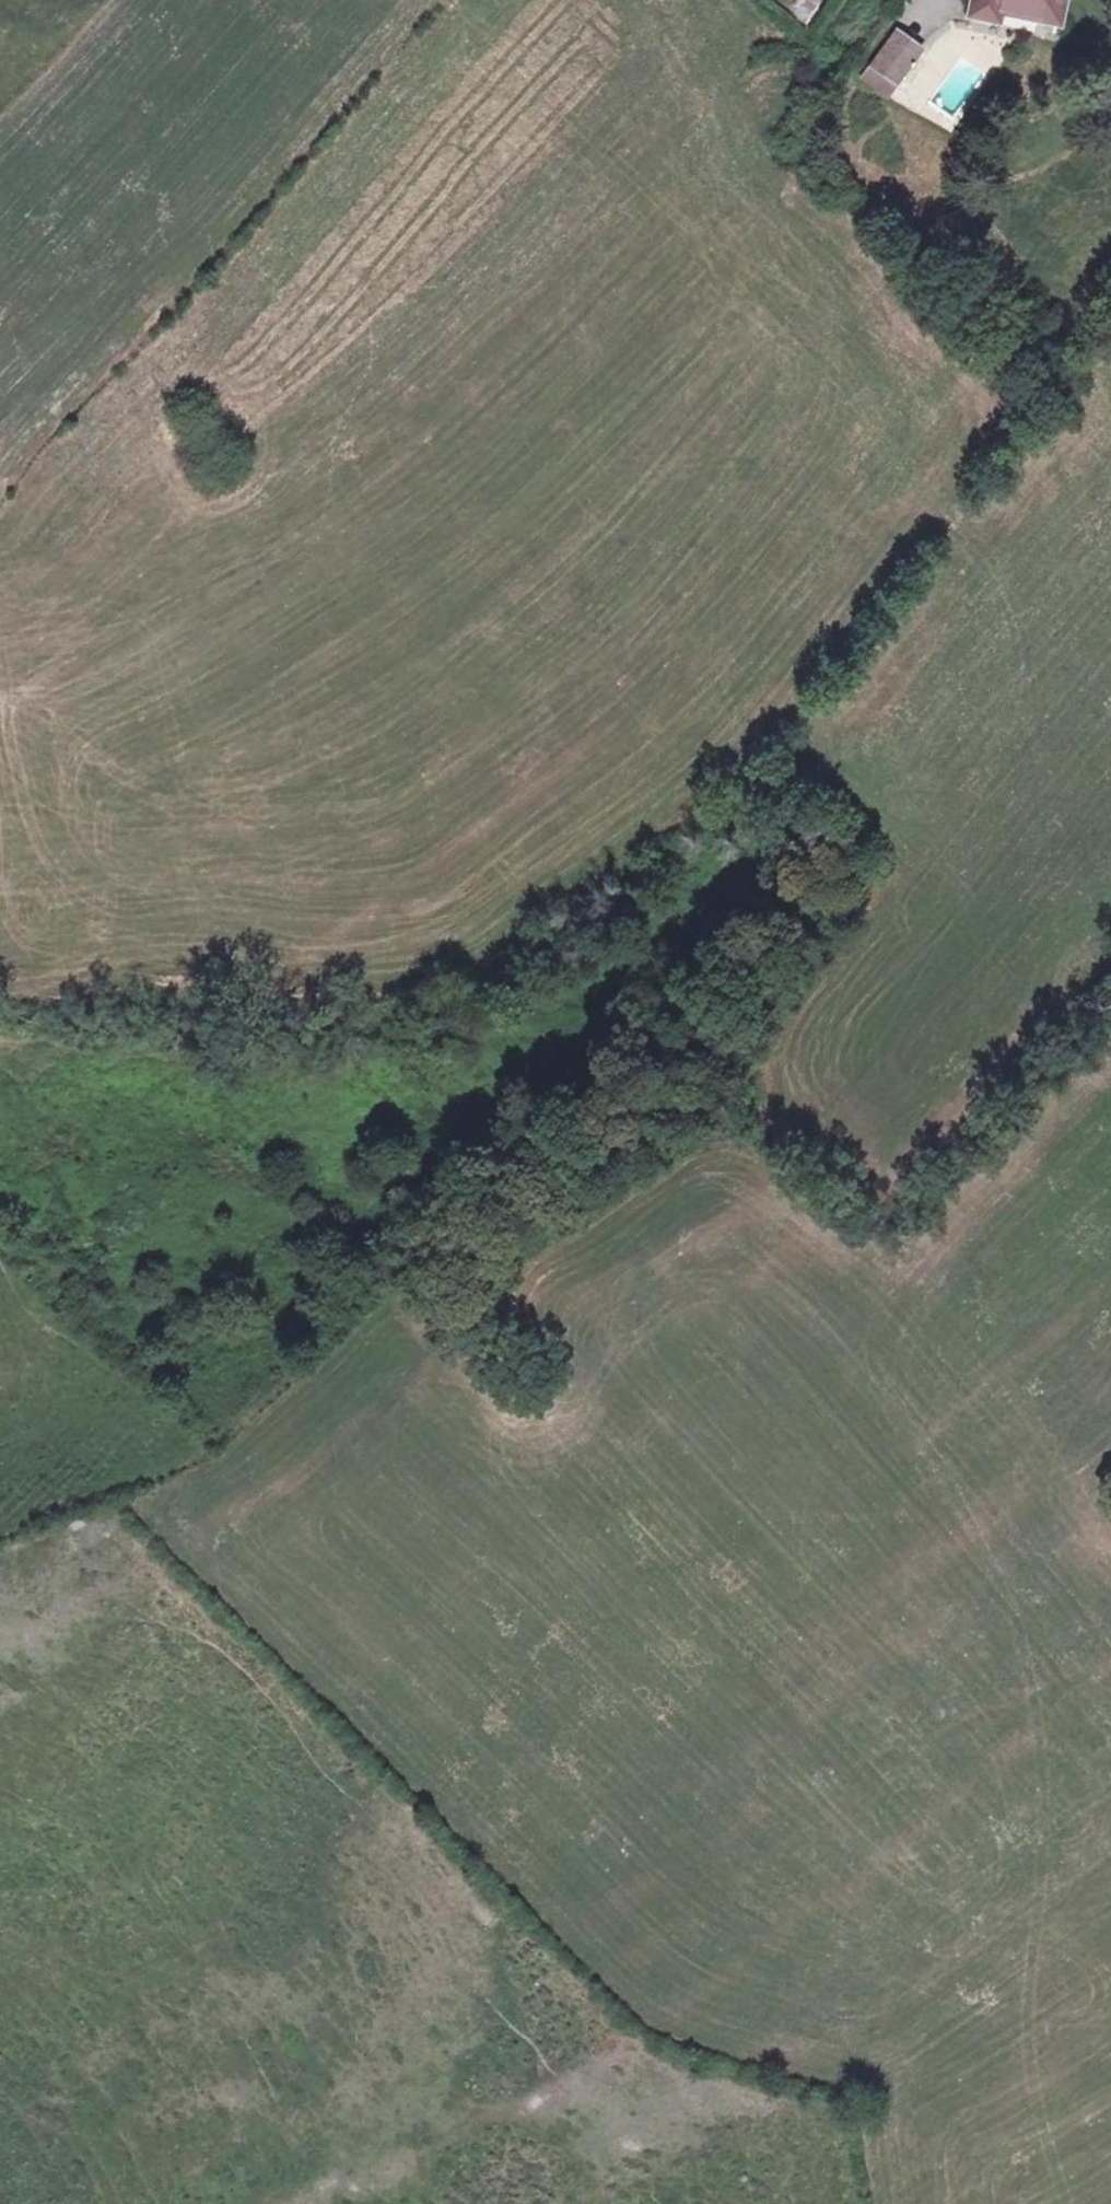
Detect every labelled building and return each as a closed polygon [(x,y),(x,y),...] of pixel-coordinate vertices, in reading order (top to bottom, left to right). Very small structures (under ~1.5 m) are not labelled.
[(971,15),(999,21),(1001,11),(1059,24),(1064,0),(974,0),(971,15)] [(887,98),(921,50),(897,33),(862,81),(887,98)]
